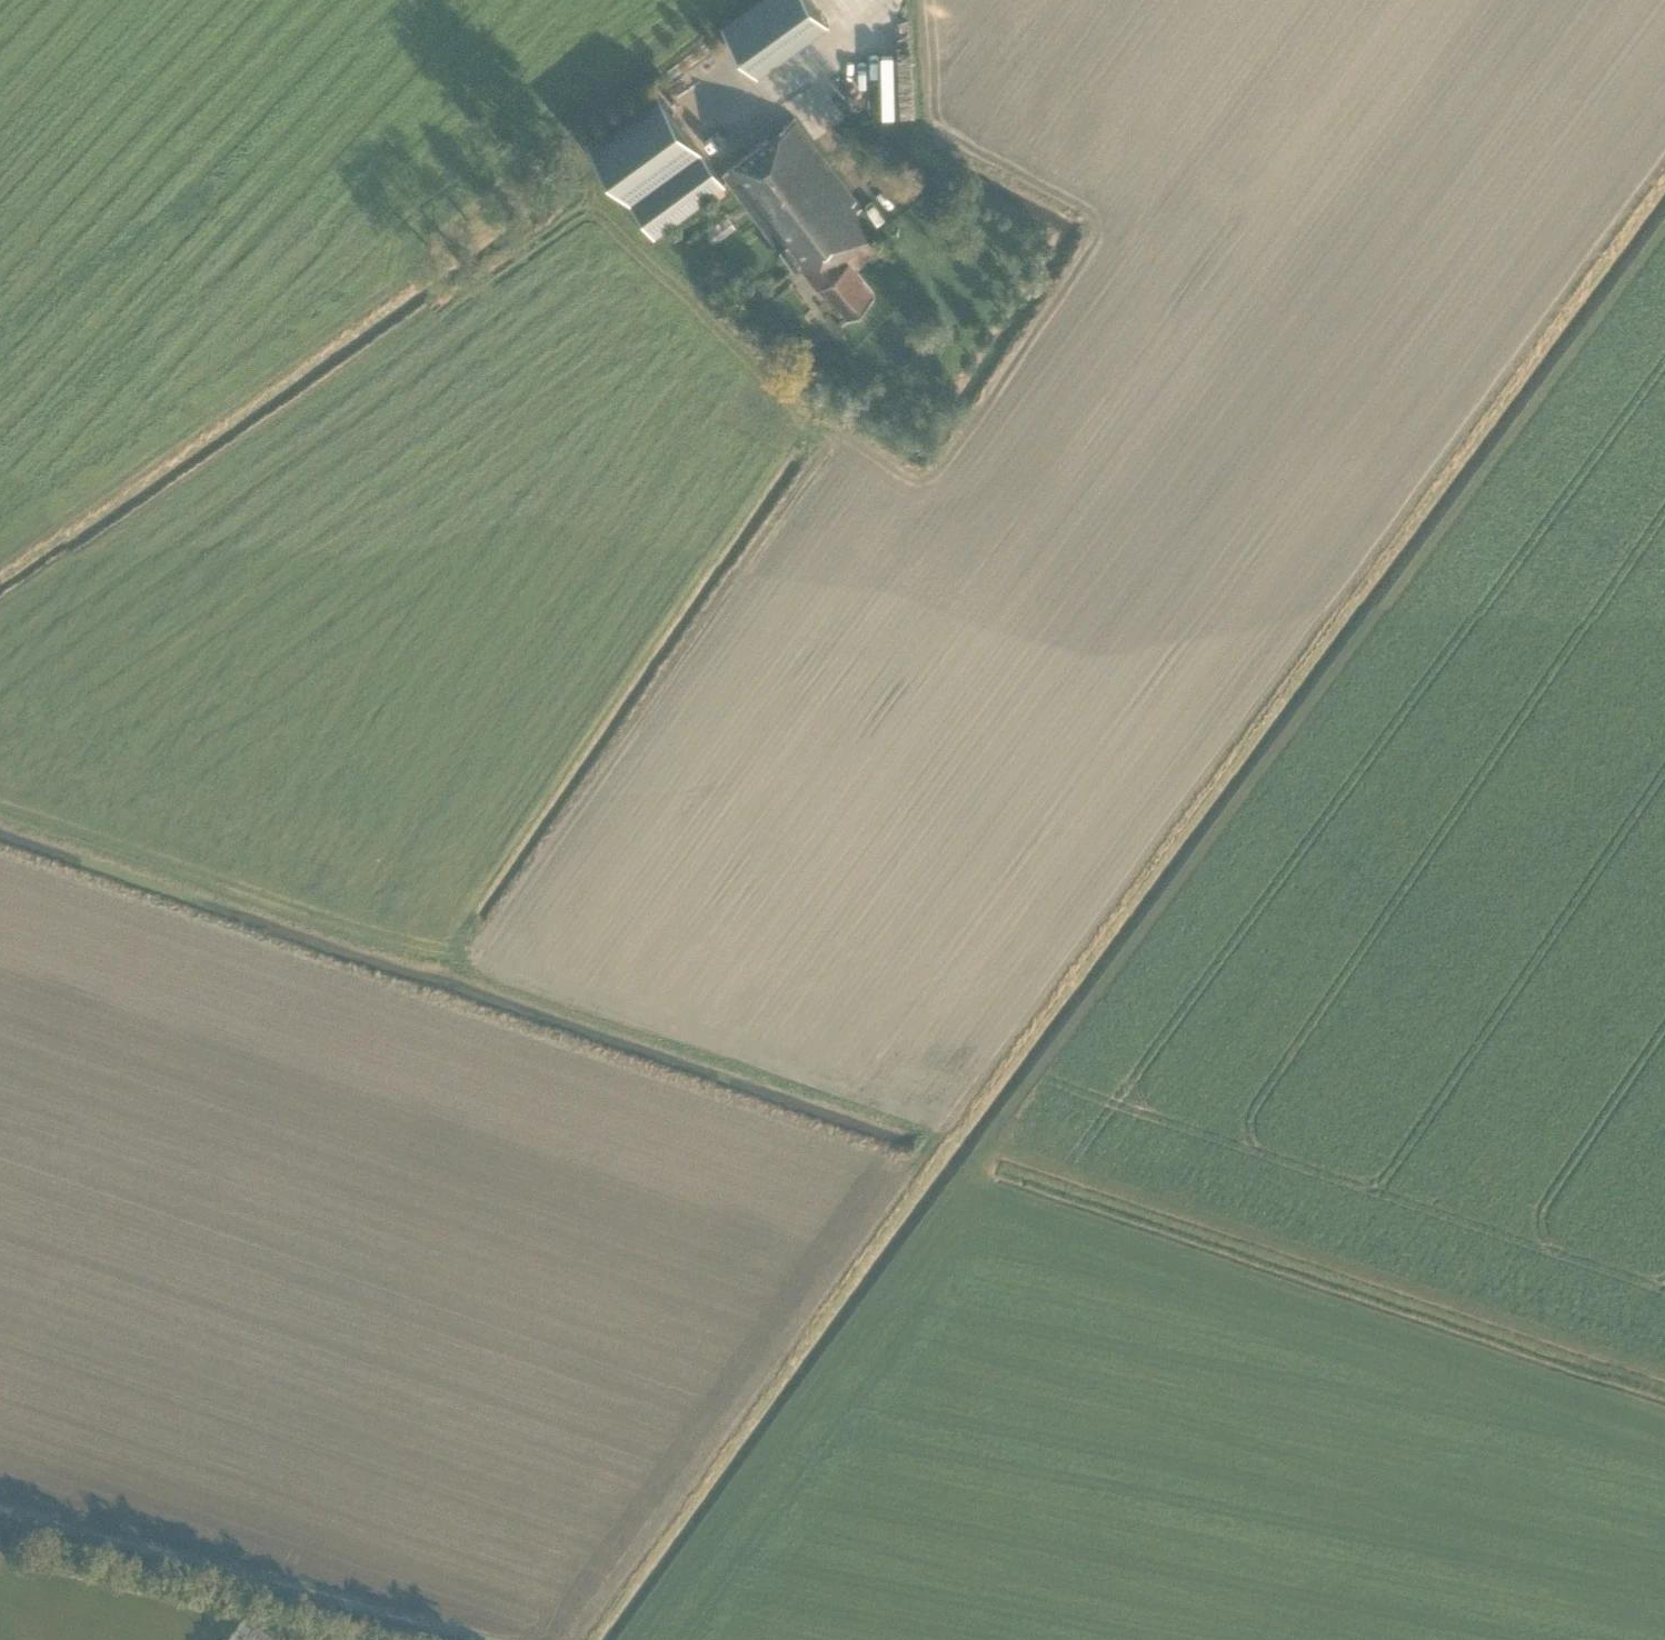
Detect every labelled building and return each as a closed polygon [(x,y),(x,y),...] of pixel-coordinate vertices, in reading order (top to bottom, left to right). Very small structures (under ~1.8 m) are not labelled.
[(812,0),(754,0),(722,24),(758,74),(829,23),(812,0)] [(622,189),(693,137),(657,87),(585,138),(622,189)] [(823,283),(849,314),(875,292),(846,255),(879,230),(793,116),(724,169),(796,267),(801,263),(819,287),(823,283)] [(725,181),(693,137),(622,189),(654,233),(725,181)] [(247,1626),(237,1639),(266,1639),(247,1626)]
